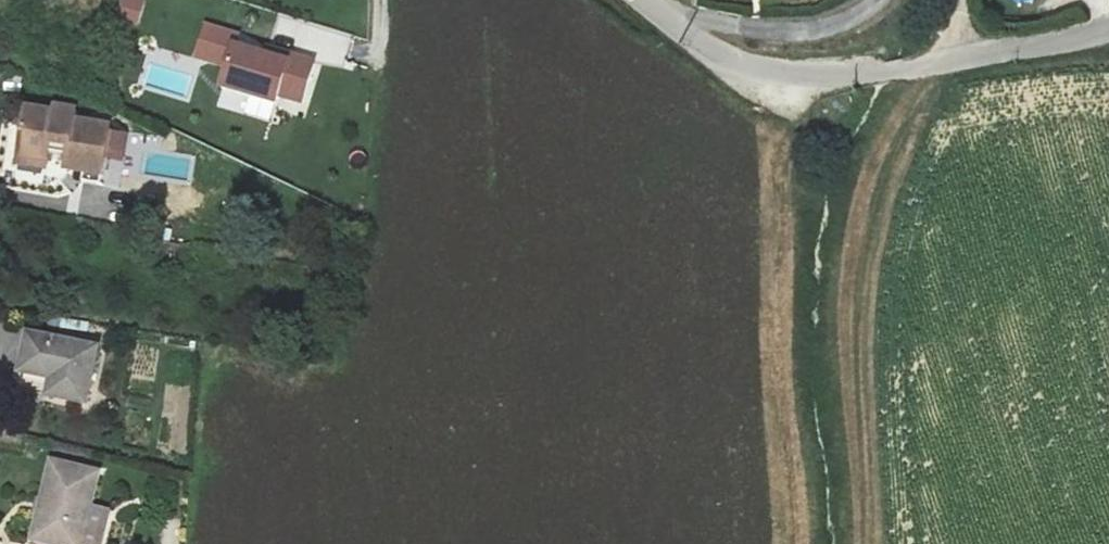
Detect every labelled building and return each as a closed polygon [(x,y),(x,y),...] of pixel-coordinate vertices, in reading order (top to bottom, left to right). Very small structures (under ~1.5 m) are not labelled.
[(141,23),(144,0),(119,0),(117,20),(141,23)] [(293,59),(230,38),(215,87),(278,103),(283,96),(304,103),(316,58),(295,53),(293,59)] [(78,187),(84,139),(47,133),(50,122),(28,118),(27,124),(0,119),(0,144),(1,144),(0,148),(0,169),(21,172),(22,163),(23,154),(42,159),(41,167),(39,180),(57,184),(78,187)] [(22,163),(41,167),(42,159),(23,154),(22,163)] [(21,172),(0,169),(0,177),(19,181),(21,172)] [(77,197),(78,187),(57,184),(56,193),(77,197)] [(0,342),(0,382),(23,388),(20,405),(55,412),(67,356),(0,342)] [(21,468),(6,543),(53,543),(67,476),(21,468)]
